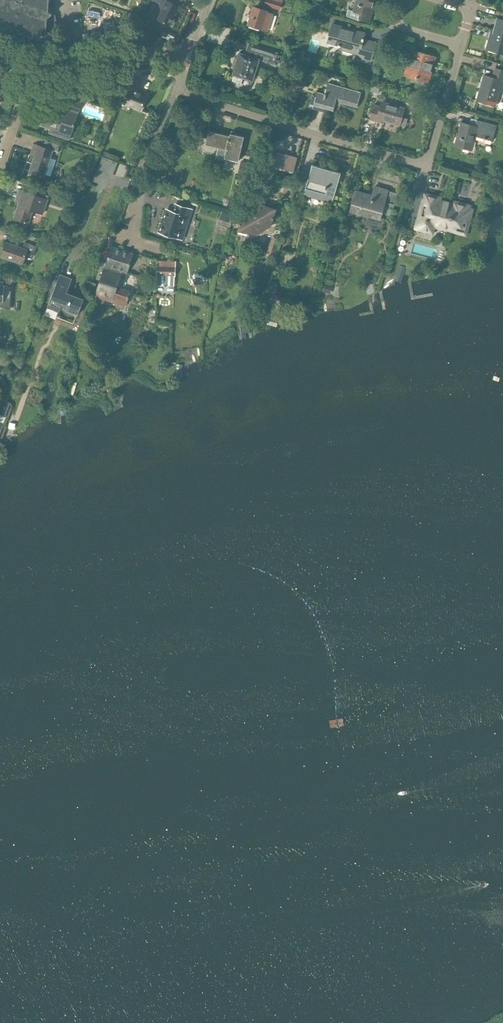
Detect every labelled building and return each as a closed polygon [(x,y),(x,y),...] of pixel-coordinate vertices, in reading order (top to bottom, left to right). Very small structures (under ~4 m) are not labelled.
[(32,38),(37,39),(41,40),(46,40),(47,18),(48,18),(51,16),(53,14),(47,12),(47,0),(0,0),(0,26),(32,38)] [(175,19),(172,18),(178,6),(167,0),(153,0),(159,3),(154,14),(158,16),(157,19),(169,25),(170,23),(172,24),(175,19)] [(264,5),(278,9),(280,1),(276,0),(266,0),(264,5)] [(352,12),(359,14),(358,18),(369,21),(375,0),(356,0),(352,12)] [(266,30),(268,25),(271,14),(266,12),(266,11),(253,7),(253,9),(249,14),(251,15),(248,25),(249,25),(248,26),(249,28),(258,31),(259,30),(260,28),(266,30)] [(140,17),(137,23),(144,27),(145,26),(148,21),(141,17),(140,17)] [(497,18),(491,39),(488,39),(486,49),(502,53),(502,20),(497,18)] [(370,61),(375,42),(363,39),(364,33),(333,24),(328,42),(343,46),(342,50),(357,54),(356,57),(370,61)] [(163,29),(159,36),(175,43),(178,36),(163,29)] [(277,65),(281,52),(249,41),(245,51),(248,52),(248,55),(239,52),(237,60),(234,59),(232,65),(235,66),(233,74),(235,75),(233,81),(241,83),(243,78),(253,81),(260,58),(259,58),(260,55),(268,58),(267,62),(277,65)] [(434,64),(436,56),(419,51),(410,49),(408,57),(410,58),(408,65),(406,64),(403,76),(411,78),(429,83),(432,72),(430,71),(432,64),(434,64)] [(502,85),(502,71),(495,68),(492,77),(484,75),(477,100),(495,106),(500,90),(501,91),(502,85)] [(132,105),(131,107),(140,111),(145,97),(135,93),(135,92),(134,91),(138,81),(130,79),(126,90),(124,95),(126,96),(124,102),(125,103),(132,105)] [(317,96),(314,105),(324,108),(333,110),(335,104),(336,102),(340,103),(357,107),(361,92),(329,82),(325,93),(318,91),(317,96)] [(385,93),(383,99),(393,102),(394,96),(385,93)] [(46,110),(41,125),(51,128),(49,133),(70,140),(82,102),(83,98),(71,94),(70,98),(64,116),(46,110)] [(374,104),(370,119),(377,121),(378,119),(384,121),(400,125),(402,117),(405,107),(381,100),(380,105),(374,104)] [(497,125),(471,118),(469,124),(461,122),(454,145),(472,150),(476,136),(492,141),(497,125)] [(207,138),(205,144),(218,147),(216,155),(224,157),(224,158),(238,161),(244,136),(230,133),(229,136),(209,131),(207,138)] [(51,176),(57,160),(51,158),(54,150),(34,144),(32,151),(36,153),(29,172),(45,177),(46,174),(51,176)] [(292,173),(297,158),(277,152),(272,167),(292,173)] [(130,155),(127,163),(132,165),(134,165),(137,157),(135,157),(130,155)] [(103,156),(97,172),(111,178),(117,162),(103,156)] [(244,176),(248,162),(241,160),(238,174),(244,176)] [(305,189),(303,195),(312,198),(312,195),(333,201),(341,172),(312,164),(308,180),(305,189)] [(356,190),(350,211),(369,217),(370,217),(380,220),(381,213),(383,207),(386,199),(388,191),(388,190),(375,186),(372,195),(356,190)] [(71,188),(68,194),(74,196),(76,190),(71,188)] [(37,195),(19,189),(17,196),(20,197),(14,217),(29,223),(33,211),(43,215),(49,199),(50,195),(38,191),(37,195)] [(424,192),(414,230),(432,234),(434,227),(465,235),(473,205),(453,200),(452,203),(439,199),(440,196),(424,192)] [(75,212),(79,200),(71,197),(67,210),(75,212)] [(168,208),(161,228),(177,233),(180,223),(194,227),(199,211),(178,204),(176,210),(168,208)] [(270,227),(275,210),(257,205),(256,211),(250,209),(248,214),(243,213),(238,230),(256,235),(257,229),(263,231),(264,225),(270,227)] [(221,211),(219,219),(229,223),(232,215),(221,211)] [(270,241),(268,251),(274,253),(277,243),(270,241)] [(23,248),(5,242),(1,256),(23,264),(27,253),(34,255),(37,246),(25,242),(23,248)] [(127,273),(134,253),(112,246),(105,265),(104,268),(96,293),(113,298),(111,302),(125,307),(126,303),(131,290),(118,286),(122,274),(121,274),(122,272),(127,273)] [(175,276),(176,266),(176,261),(156,260),(156,276),(156,285),(166,285),(174,286),(174,276),(175,276)] [(400,266),(395,281),(401,283),(406,268),(406,267),(400,265),(400,266)] [(49,303),(47,307),(59,312),(60,308),(77,315),(83,299),(70,294),(66,293),(72,278),(60,274),(54,288),(52,294),(49,303)] [(199,287),(201,286),(202,286),(203,285),(204,283),(204,282),(205,281),(205,279),(204,278),(203,276),(202,275),(201,274),(200,274),(198,274),(197,274),(195,274),(194,275),(192,276),(192,278),(191,280),(191,281),(192,283),(193,284),(194,286),(195,286),(197,287),(199,287)] [(2,307),(3,301),(3,298),(10,298),(10,289),(11,286),(4,285),(3,285),(3,281),(0,281),(0,307),(2,307)] [(323,288),(322,291),(325,292),(330,294),(332,288),(332,287),(324,284),(323,288)] [(254,293),(250,299),(256,302),(260,296),(254,293)]
